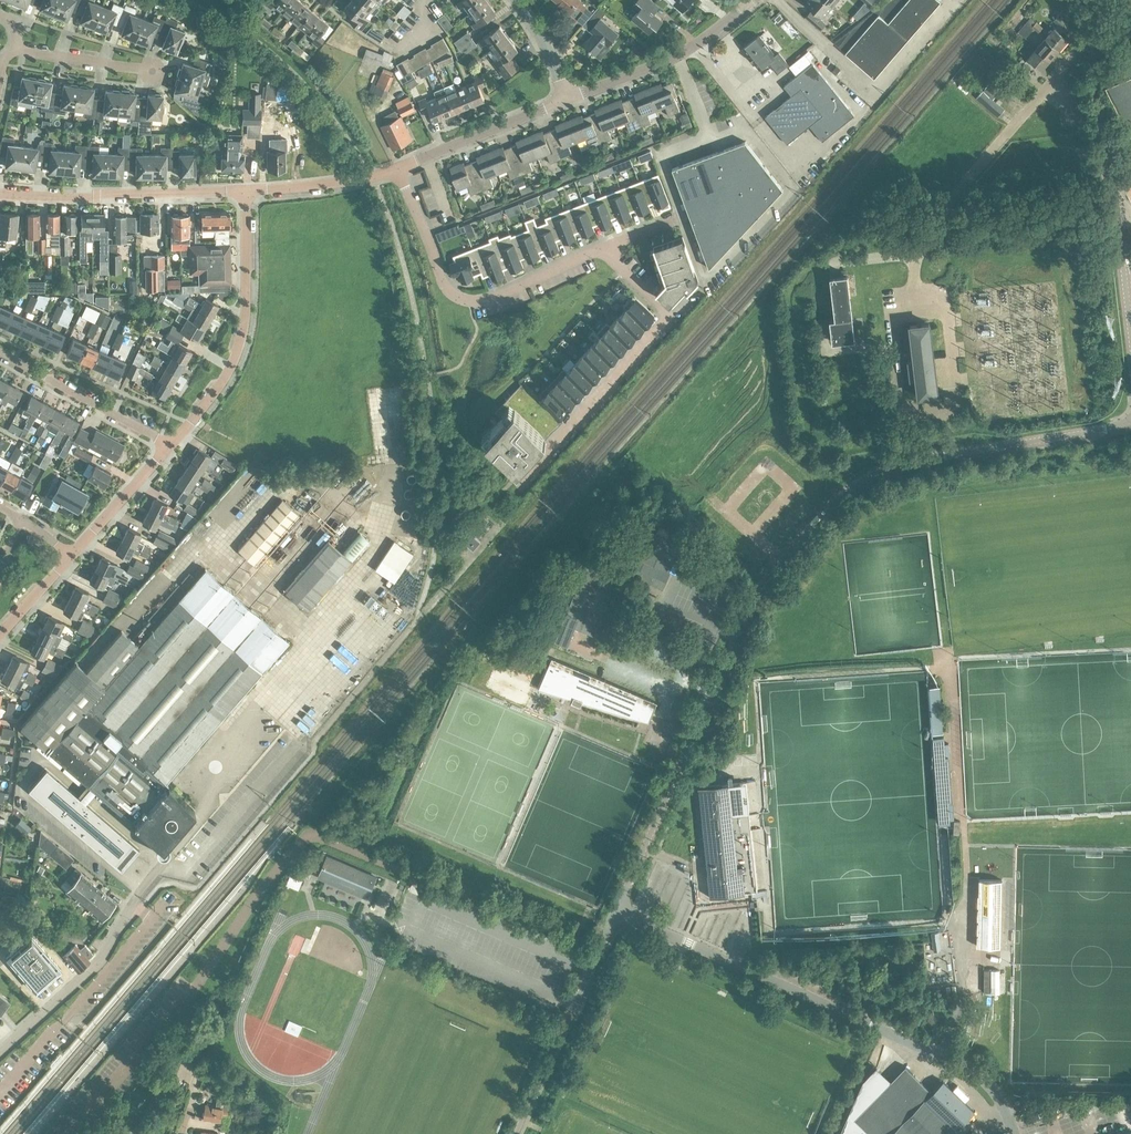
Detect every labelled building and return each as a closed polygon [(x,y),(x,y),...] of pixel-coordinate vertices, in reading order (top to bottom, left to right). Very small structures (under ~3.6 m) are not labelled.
[(59,0),(35,0),(34,3),(40,5),(39,9),(53,14),(59,0)] [(82,0),(59,0),(53,14),(67,20),(71,10),(77,12),(82,0)] [(102,6),(93,2),(94,0),(82,0),(77,12),(83,15),(80,21),(94,27),(102,6)] [(291,0),(268,0),(265,4),(271,8),(273,5),(281,12),(291,0)] [(302,3),(299,0),(291,0),(281,12),(289,19),(302,3)] [(375,14),(359,0),(352,0),(345,8),(354,15),(349,20),(362,30),(370,20),(365,15),(370,9),(375,14)] [(375,14),(380,9),(374,4),(378,0),(359,0),(375,14)] [(488,0),(463,0),(457,4),(459,8),(465,4),(472,12),(488,0)] [(472,12),(478,20),(472,25),(475,28),(496,12),(496,11),(496,12),(492,6),(493,5),(489,0),(488,0),(472,12)] [(587,8),(580,2),(582,0),(555,0),(564,7),(561,10),(568,16),(575,22),(587,8)] [(663,20),(654,13),(659,7),(651,0),(638,0),(637,1),(643,6),(632,19),(649,33),(655,26),(657,27),(663,20)] [(693,0),(669,0),(682,12),(693,0)] [(832,7),(824,0),(809,0),(807,3),(823,17),(832,7)] [(925,19),(941,1),(940,0),(907,0),(905,2),(925,19)] [(879,14),(862,33),(891,58),(925,19),(905,2),(888,22),(879,14)] [(298,25),(311,10),(302,3),(289,19),(298,25)] [(117,25),(124,8),(113,4),(111,9),(102,6),(94,27),(108,32),(111,23),(117,25)] [(135,40),(143,19),(134,15),(137,9),(126,5),(124,8),(117,25),(124,28),(121,34),(135,40)] [(405,6),(398,13),(404,18),(411,11),(405,6)] [(610,48),(608,46),(618,33),(601,18),(605,13),(599,7),(587,21),(594,26),(590,31),(593,33),(584,45),(596,55),(601,59),(610,48)] [(306,32),(319,16),(311,10),(298,25),(306,32)] [(516,10),(501,12),(502,26),(518,24),(516,10)] [(821,30),(827,24),(812,11),(807,17),(821,30)] [(1018,27),(1024,20),(1017,14),(1011,21),(1018,27)] [(446,31),(453,26),(444,15),(437,20),(446,31)] [(158,38),(165,21),(154,16),(152,22),(143,19),(135,40),(149,45),(152,36),(158,38)] [(319,16),(306,32),(314,39),(312,42),(317,47),(324,38),(319,34),(328,23),(319,16)] [(1062,32),(1069,25),(1058,16),(1054,21),(1058,24),(1056,27),(1062,32)] [(165,21),(158,38),(165,40),(162,47),(176,53),(184,32),(175,28),(178,22),(166,18),(165,21)] [(267,29),(271,24),(263,18),(260,22),(267,29)] [(396,20),(390,26),(395,31),(401,24),(396,20)] [(1039,31),(1042,28),(1037,23),(1034,27),(1039,31)] [(493,50),(510,37),(506,32),(505,32),(500,26),(478,43),(481,47),(487,42),(493,50)] [(276,35),(279,31),(274,27),(271,31),(276,35)] [(381,42),(384,36),(371,27),(367,34),(381,42)] [(891,58),(862,33),(855,27),(835,42),(845,52),(874,77),(891,58)] [(1046,38),(1059,50),(1068,39),(1055,28),(1046,38)] [(279,31),(276,35),(281,40),(284,36),(279,31)] [(459,48),(472,38),(468,33),(455,42),(459,48)] [(776,56),(758,36),(743,49),(760,69),(768,62),(777,73),(788,64),(779,53),(776,56)] [(510,37),(493,50),(499,58),(493,63),(505,78),(520,67),(511,55),(518,50),(518,49),(513,43),(514,43),(510,37)] [(437,41),(444,54),(450,50),(443,38),(437,41)] [(472,38),(459,48),(464,54),(477,45),(472,38)] [(1050,60),(1059,50),(1046,38),(1037,48),(1050,60)] [(292,49),(296,45),(291,41),(287,45),(292,49)] [(438,57),(444,54),(437,41),(431,45),(432,47),(438,57)] [(296,45),(292,49),(300,55),(303,51),(296,45)] [(433,60),(438,57),(432,47),(427,50),(433,60)] [(433,60),(427,50),(426,48),(420,51),(427,63),(433,60)] [(1041,70),(1050,60),(1037,48),(1028,59),(1041,70)] [(222,51),(221,58),(228,59),(230,49),(222,51)] [(383,56),(367,49),(363,59),(380,66),(381,62),(389,66),(393,55),(385,52),(383,56)] [(421,67),(427,63),(420,51),(414,55),(415,56),(421,67)] [(822,141),(854,115),(813,63),(805,54),(790,67),(797,76),(784,86),(792,96),(765,117),(787,144),(810,126),(822,141)] [(415,70),(421,67),(415,56),(409,60),(415,70)] [(415,70),(409,60),(408,58),(403,61),(403,62),(410,73),(412,72),(415,70)] [(179,77),(200,84),(203,75),(209,76),(213,64),(195,59),(193,66),(183,63),(179,77)] [(404,77),(410,73),(403,62),(397,65),(403,76),(404,77)] [(1027,73),(1031,69),(1024,63),(1020,67),(1027,73)] [(384,99),(395,74),(384,69),(373,94),(384,99)] [(403,85),(415,78),(412,72),(410,73),(404,77),(403,76),(399,79),(403,85)] [(997,74),(986,86),(997,96),(1008,83),(997,74)] [(1105,87),(1130,137),(1130,74),(1105,87)] [(466,85),(474,104),(484,100),(479,88),(486,85),(481,75),(475,77),(476,81),(466,85)] [(32,102),(37,79),(22,77),(20,89),(13,88),(10,104),(17,105),(18,99),(32,102)] [(197,93),(200,84),(179,77),(174,91),(175,91),(174,96),(197,116),(204,95),(197,93)] [(968,93),(976,84),(967,77),(959,85),(968,93)] [(53,112),(56,94),(49,93),(51,82),(37,79),(32,102),(42,103),(40,110),(53,112)] [(495,79),(486,85),(489,92),(499,85),(495,79)] [(648,89),(656,110),(665,106),(668,116),(680,111),(674,98),(677,96),(671,82),(662,86),(661,84),(648,89)] [(75,109),(78,87),(64,84),(62,95),(56,94),(53,112),(58,113),(65,114),(66,107),(75,109)] [(464,108),(474,104),(466,85),(461,88),(457,89),(464,108)] [(1004,110),(993,100),(997,96),(986,86),(977,97),(999,116),(1004,110)] [(96,119),(98,100),(92,99),(93,89),(78,87),(75,109),(84,110),(83,117),(96,119)] [(455,112),(464,108),(457,89),(447,93),(455,112)] [(647,113),(656,110),(648,89),(634,94),(636,98),(629,100),(640,127),(651,123),(647,113)] [(118,114),(120,92),(106,90),(105,100),(98,100),(96,119),(94,132),(101,133),(103,113),(118,114)] [(140,120),(141,97),(135,97),(135,94),(120,92),(118,114),(133,116),(132,119),(140,120)] [(242,111),(242,126),(261,126),(261,112),(261,93),(249,93),(249,111),(242,111)] [(445,117),(455,112),(447,93),(437,98),(445,117)] [(141,97),(140,120),(139,134),(150,135),(152,118),(161,118),(163,96),(148,95),(148,98),(141,97)] [(403,116),(415,110),(408,97),(397,104),(403,116)] [(434,121),(445,117),(437,98),(427,102),(426,98),(419,101),(423,111),(429,109),(434,121)] [(640,127),(629,100),(623,103),(622,100),(608,105),(616,126),(625,122),(629,132),(640,127)] [(608,129),(616,126),(608,105),(595,110),(596,113),(590,115),(601,143),(612,139),(608,129)] [(221,106),(221,121),(232,122),(233,106),(221,106)] [(594,146),(601,143),(590,115),(583,118),(582,115),(569,121),(577,141),(586,138),(590,148),(594,146)] [(393,148),(411,139),(401,118),(382,127),(393,148)] [(568,145),(577,141),(569,121),(555,126),(557,129),(550,131),(561,159),(572,155),(568,145)] [(683,130),(692,126),(690,122),(681,125),(683,130)] [(561,159),(550,131),(544,134),(543,131),(529,137),(538,157),(546,154),(550,164),(561,159)] [(152,133),(153,142),(162,141),(161,132),(152,133)] [(225,155),(221,155),(221,170),(242,171),(243,155),(241,155),(241,152),(242,152),(243,136),(238,136),(238,138),(224,138),(224,152),(225,152),(225,155)] [(23,146),(13,145),(14,138),(2,137),(0,148),(0,153),(7,154),(5,166),(20,168),(23,146)] [(529,161),(538,157),(529,137),(516,142),(517,144),(511,147),(522,175),(533,171),(529,161)] [(268,170),(285,170),(284,151),(287,151),(287,139),(270,140),(270,151),(268,151),(268,170)] [(743,167),(760,160),(746,142),(735,146),(743,167)] [(63,173),(65,151),(57,150),(53,143),(45,143),(44,145),(42,167),(49,167),(49,172),(63,173)] [(42,167),(44,145),(38,145),(37,148),(23,146),(20,168),(35,170),(35,166),(42,167)] [(86,168),(87,146),(75,145),(75,152),(65,151),(63,173),(78,174),(79,167),(86,168)] [(107,176),(108,154),(98,153),(99,146),(87,146),(86,168),(93,168),(92,175),(107,176)] [(747,177),(743,167),(735,146),(704,157),(715,189),(726,185),(729,195),(750,188),(747,177)] [(129,170),(130,148),(118,147),(117,154),(108,154),(107,176),(122,177),(122,169),(129,170)] [(522,175),(511,147),(504,150),(503,147),(490,152),(498,173),(507,170),(511,180),(522,175)] [(151,177),(151,155),(141,155),(141,148),(130,148),(129,170),(136,170),(136,177),(151,177)] [(173,166),(172,151),(172,148),(160,148),(160,155),(151,155),(151,177),(166,177),(166,166),(173,166)] [(172,151),(173,166),(179,166),(180,177),(195,176),(194,154),(179,155),(179,151),(172,151)] [(244,152),(245,160),(254,159),(253,151),(244,152)] [(490,177),(498,173),(490,152),(477,158),(478,161),(471,163),(482,191),(494,186),(490,177)] [(684,200),(715,189),(704,157),(672,169),(684,200)] [(747,177),(767,169),(760,160),(743,167),(747,177)] [(482,191),(471,163),(465,166),(464,163),(450,168),(454,178),(453,178),(457,190),(467,185),(471,195),(482,191)] [(612,166),(606,168),(608,174),(614,172),(612,166)] [(750,188),(775,179),(767,169),(747,177),(750,188)] [(215,171),(204,174),(206,179),(216,176),(215,171)] [(658,174),(640,182),(648,204),(655,202),(657,206),(660,205),(662,210),(669,207),(671,206),(658,174)] [(518,188),(525,185),(522,177),(515,180),(518,188)] [(750,188),(760,214),(783,190),(775,179),(750,188)] [(640,182),(621,189),(630,212),(636,209),(638,213),(641,212),(649,209),(650,208),(648,204),(640,182)] [(733,206),(729,195),(726,185),(715,189),(684,200),(692,221),(713,213),(733,206)] [(743,232),(760,214),(750,188),(729,195),(733,206),(743,232)] [(630,212),(621,189),(602,196),(611,219),(617,216),(619,220),(623,219),(630,216),(632,216),(630,212)] [(602,196),(583,203),(592,226),(599,223),(601,228),(604,226),(604,227),(611,224),(612,223),(611,219),(602,196)] [(583,203),(565,210),(574,233),(580,231),(582,235),(585,234),(593,231),(592,231),(594,230),(592,226),(583,203)] [(512,206),(505,209),(509,217),(515,214),(512,206)] [(726,250),(743,232),(733,206),(713,213),(726,250)] [(565,210),(546,218),(548,222),(555,240),(562,237),(564,242),(567,241),(574,238),(576,237),(574,233),(565,210)] [(5,247),(6,236),(16,237),(18,215),(0,213),(0,215),(0,246),(5,247)] [(202,238),(216,237),(215,213),(201,214),(202,230),(202,238)] [(216,238),(229,238),(229,229),(230,229),(229,213),(215,213),(216,237),(216,238)] [(709,268),(726,250),(713,213),(692,221),(709,268)] [(39,237),(39,230),(39,215),(26,214),(26,230),(26,254),(32,254),(32,237),(39,237)] [(58,246),(58,230),(58,214),(46,214),(46,230),(52,230),(52,246),(58,246)] [(135,220),(135,232),(140,232),(158,232),(158,214),(141,214),(141,220),(135,220)] [(492,214),(485,217),(488,222),(494,220),(492,214)] [(79,231),(79,262),(86,262),(86,241),(92,241),(92,238),(92,231),(92,215),(82,215),(82,231),(79,231)] [(92,231),(92,238),(100,239),(100,261),(108,261),(108,244),(108,231),(106,231),(103,231),(103,215),(92,215),(92,231)] [(64,232),(77,231),(76,216),(64,216),(64,232)] [(135,241),(135,232),(135,216),(113,216),(113,241),(126,241),(135,241)] [(171,250),(180,250),(180,216),(171,216),(171,250)] [(189,216),(180,216),(180,250),(181,256),(190,256),(190,246),(189,216)] [(526,221),(529,229),(538,251),(545,249),(547,253),(550,252),(557,249),(558,249),(555,240),(548,222),(537,226),(534,218),(526,221)] [(529,229),(511,236),(520,259),(526,256),(528,260),(531,259),(531,260),(539,257),(539,256),(540,256),(538,251),(529,229)] [(490,238),(492,241),(502,269),(509,267),(510,271),(513,270),(514,270),(521,267),(523,266),(520,259),(511,236),(510,234),(500,238),(498,235),(490,238)] [(667,280),(656,291),(670,304),(685,289),(688,290),(699,279),(683,236),(655,246),(667,280)] [(230,292),(229,238),(216,238),(216,246),(190,246),(190,256),(190,275),(199,274),(199,286),(196,286),(192,290),(192,293),(230,292)] [(492,241),(473,249),(482,272),(483,277),(490,274),(492,278),(495,277),(503,274),(504,273),(502,269),(492,241)] [(116,243),(108,244),(108,261),(109,261),(110,272),(120,272),(119,253),(116,253),(116,243)] [(473,249),(453,256),(454,261),(450,262),(451,265),(451,266),(454,273),(455,276),(460,274),(462,280),(462,282),(475,277),(474,275),(482,272),(473,249)] [(164,255),(145,256),(145,268),(165,268),(164,255)] [(164,269),(146,270),(147,290),(164,289),(164,269)] [(834,343),(856,340),(849,276),(831,278),(836,320),(831,320),(834,343)] [(180,290),(180,281),(168,281),(168,290),(180,290)] [(16,303),(19,295),(10,291),(6,298),(16,303)] [(186,302),(211,318),(218,306),(206,298),(202,305),(188,297),(191,293),(171,294),(186,302)] [(161,295),(157,303),(160,304),(162,304),(166,295),(161,295)] [(624,304),(628,307),(645,324),(654,315),(633,295),(624,304)] [(974,306),(989,303),(987,295),(972,298),(974,306)] [(28,303),(34,306),(37,299),(31,296),(28,303)] [(95,296),(95,303),(109,309),(109,296),(95,296)] [(63,300),(60,306),(65,309),(68,303),(63,300)] [(205,329),(211,318),(186,302),(183,307),(190,312),(187,318),(193,321),(205,329)] [(31,312),(34,306),(28,303),(25,310),(31,312)] [(86,305),(82,316),(95,322),(100,311),(86,305)] [(11,312),(0,306),(0,324),(5,326),(11,312)] [(54,313),(60,315),(63,309),(58,306),(54,313)] [(628,307),(619,317),(637,333),(645,324),(628,307)] [(100,311),(95,322),(106,327),(110,316),(100,311)] [(18,332),(25,317),(11,312),(5,326),(18,332)] [(51,319),(57,322),(60,315),(54,313),(51,319)] [(193,321),(187,318),(179,314),(175,320),(183,324),(180,330),(172,325),(169,331),(181,338),(184,332),(198,341),(205,329),(193,321)] [(116,326),(121,327),(124,318),(112,315),(108,332),(114,334),(116,326)] [(31,338),(38,323),(25,317),(18,332),(31,338)] [(619,317),(610,326),(628,343),(637,333),(619,317)] [(90,329),(95,331),(98,324),(92,322),(90,329)] [(598,332),(602,335),(619,352),(628,343),(610,326),(607,322),(598,332)] [(44,343),(51,329),(38,323),(31,338),(44,343)] [(938,393),(930,324),(911,326),(915,360),(909,361),(912,382),(918,381),(920,400),(935,398),(935,402),(944,401),(943,392),(938,393)] [(51,329),(44,343),(57,349),(64,335),(51,329)] [(92,338),(95,331),(90,329),(87,336),(92,338)] [(177,343),(181,338),(169,331),(165,337),(171,341),(177,344),(177,343)] [(119,332),(115,341),(121,344),(125,335),(119,332)] [(388,337),(390,349),(398,348),(396,335),(388,337)] [(602,335),(593,344),(611,361),(619,352),(602,335)] [(79,359),(85,345),(73,339),(66,353),(79,359)] [(161,340),(157,347),(159,348),(166,352),(172,356),(185,363),(192,352),(177,343),(177,344),(171,341),(168,345),(161,340)] [(121,344),(120,344),(115,341),(112,348),(118,351),(121,344)] [(593,344),(584,353),(602,370),(611,361),(593,344)] [(93,365),(99,351),(85,345),(79,359),(93,365)] [(105,371),(111,356),(99,351),(93,365),(105,371)] [(584,353),(576,363),(593,379),(602,370),(584,353)] [(111,356),(105,371),(118,377),(124,362),(111,356)] [(185,363),(172,356),(167,364),(161,361),(161,360),(154,356),(152,359),(178,375),(185,363)] [(171,386),(178,375),(152,359),(149,364),(158,369),(157,371),(162,374),(159,379),(171,386)] [(576,363),(567,372),(585,388),(593,379),(576,363)] [(153,375),(132,364),(127,375),(135,380),(139,373),(150,380),(153,375)] [(563,368),(555,378),(576,398),(585,388),(567,372),(563,368)] [(39,375),(32,385),(41,391),(47,381),(39,375)] [(171,386),(159,379),(158,380),(153,377),(150,381),(155,385),(152,390),(164,398),(171,386)] [(555,378),(546,387),(567,407),(576,398),(555,378)] [(10,384),(0,379),(0,395),(3,397),(10,384)] [(3,397),(0,402),(0,411),(3,405),(5,405),(8,399),(15,403),(21,390),(10,384),(3,397)] [(537,396),(525,384),(498,413),(503,418),(492,430),(490,429),(484,435),(486,437),(520,470),(531,458),(532,459),(537,453),(536,453),(547,441),(546,440),(555,431),(564,421),(559,416),(537,396)] [(546,387),(537,396),(559,416),(567,407),(546,387)] [(36,415),(43,402),(31,396),(22,413),(28,416),(27,418),(29,418),(24,426),(29,428),(36,415)] [(43,402),(36,415),(43,418),(40,424),(44,427),(48,421),(55,409),(43,402)] [(40,435),(37,441),(43,444),(46,437),(45,437),(49,430),(56,434),(66,415),(55,409),(48,421),(44,427),(40,435)] [(78,421),(66,415),(52,441),(57,444),(64,430),(71,434),(78,421)] [(40,435),(44,427),(40,424),(35,432),(40,435)] [(93,435),(81,428),(73,441),(86,448),(87,446),(115,461),(115,460),(118,462),(123,453),(120,451),(123,445),(96,430),(93,435)] [(392,444),(391,428),(376,428),(377,444),(392,444)] [(68,452),(73,441),(75,438),(69,435),(62,449),(68,452)] [(88,462),(92,455),(76,446),(73,452),(88,462)] [(12,454),(18,457),(21,450),(16,447),(12,454)] [(211,457),(199,449),(198,450),(198,449),(196,452),(197,452),(192,460),(203,468),(210,473),(213,468),(214,467),(207,462),(211,457)] [(232,470),(235,464),(215,451),(211,457),(232,470)] [(14,464),(18,457),(12,454),(9,461),(14,464)] [(45,469),(51,457),(45,454),(39,465),(45,469)] [(196,479),(203,468),(192,460),(184,471),(196,479)] [(37,474),(40,469),(34,465),(31,471),(37,474)] [(103,486),(110,474),(95,465),(88,477),(103,486)] [(216,477),(219,473),(213,468),(210,473),(216,477)] [(19,476),(8,470),(0,484),(11,490),(19,476)] [(19,476),(12,490),(24,497),(32,483),(31,483),(37,474),(31,471),(26,480),(19,476)] [(202,483),(196,479),(184,471),(177,482),(192,492),(196,485),(200,487),(202,483)] [(87,494),(62,480),(58,487),(53,484),(42,503),(55,510),(60,502),(78,512),(87,494)] [(203,484),(209,488),(212,484),(206,480),(203,484)] [(170,493),(169,493),(181,502),(186,505),(187,503),(193,493),(192,492),(177,482),(174,487),(170,493)] [(154,499),(148,511),(177,525),(179,521),(163,513),(167,505),(154,499)] [(255,564),(299,515),(282,500),(238,549),(255,564)] [(185,511),(194,517),(198,510),(187,503),(186,505),(183,509),(185,511)] [(148,511),(142,523),(155,529),(158,522),(174,530),(177,525),(148,511)] [(326,522),(333,528),(343,518),(336,512),(326,522)] [(184,521),(181,526),(187,529),(191,525),(184,521)] [(307,528),(298,522),(292,530),(301,537),(307,528)] [(128,528),(122,540),(135,546),(141,549),(143,545),(144,544),(138,541),(141,534),(128,528)] [(156,537),(167,542),(170,536),(159,531),(156,537)] [(369,540),(360,532),(343,551),(352,560),(369,540)] [(674,562),(681,546),(653,533),(646,550),(642,560),(641,560),(634,576),(662,589),(670,573),(668,572),(673,562),(674,562)] [(169,543),(167,542),(156,537),(153,543),(166,549),(169,543)] [(404,572),(415,550),(392,539),(382,561),(404,572)] [(129,558),(135,546),(122,540),(116,552),(129,558)] [(307,609),(350,560),(328,542),(286,591),(307,609)] [(141,549),(148,553),(151,549),(143,545),(141,549)] [(146,558),(148,553),(141,549),(139,554),(146,558)] [(102,557),(96,569),(109,576),(114,578),(122,583),(126,584),(128,578),(121,574),(124,568),(114,564),(102,557)] [(136,560),(132,567),(143,573),(145,573),(150,576),(154,568),(149,565),(148,566),(136,560)] [(587,563),(555,644),(567,648),(575,629),(594,636),(618,576),(587,563)] [(143,573),(132,567),(129,566),(127,571),(140,578),(143,573)] [(166,782),(289,641),(205,568),(138,645),(121,630),(87,671),(76,661),(19,726),(48,751),(90,787),(96,792),(162,849),(194,811),(166,782)] [(111,585),(114,578),(96,569),(90,581),(103,587),(104,588),(107,583),(111,585)] [(69,599),(96,613),(99,608),(87,601),(89,596),(87,595),(88,593),(75,587),(69,599)] [(108,589),(105,595),(118,601),(118,602),(124,605),(127,599),(120,596),(121,595),(108,589)] [(115,608),(118,601),(105,595),(102,602),(115,608)] [(94,616),(96,613),(69,599),(64,611),(80,619),(84,611),(94,616)] [(43,628),(61,637),(64,632),(61,631),(64,624),(49,616),(43,628)] [(80,625),(92,631),(94,625),(83,620),(80,625)] [(540,622),(531,645),(536,648),(541,649),(551,626),(540,622)] [(89,637),(92,631),(80,625),(77,631),(89,637)] [(40,634),(37,640),(55,649),(61,637),(56,634),(43,628),(41,627),(38,633),(40,634)] [(53,655),(55,649),(37,640),(31,652),(44,658),(47,652),(53,655)] [(73,657),(77,653),(67,648),(65,653),(73,657)] [(337,652),(332,658),(346,669),(351,663),(337,652)] [(7,668),(20,674),(22,670),(25,672),(29,664),(13,656),(7,668)] [(657,703),(552,658),(539,688),(573,699),(572,702),(581,706),(583,702),(649,722),(657,703)] [(45,665),(60,672),(64,667),(48,659),(45,665)] [(55,677),(60,672),(45,665),(42,671),(55,677)] [(25,677),(20,674),(7,668),(1,679),(19,689),(25,677)] [(314,682),(324,691),(337,677),(327,668),(314,682)] [(26,677),(34,681),(36,677),(28,673),(26,677)] [(31,685),(34,681),(26,677),(24,681),(31,685)] [(941,687),(930,688),(934,734),(944,733),(941,687)] [(24,698),(32,702),(35,696),(23,689),(20,695),(24,698)] [(945,737),(933,738),(939,825),(951,824),(951,820),(954,820),(949,744),(946,744),(945,737)] [(121,870),(138,850),(85,804),(80,799),(48,772),(31,791),(121,870)] [(698,787),(709,884),(710,898),(715,897),(752,893),(754,892),(740,783),(698,787)] [(90,787),(80,799),(85,804),(96,792),(90,787)] [(25,834),(30,827),(20,819),(15,825),(25,834)] [(41,832),(37,844),(51,855),(50,856),(66,869),(74,860),(58,847),(58,846),(41,832)] [(368,899),(376,877),(327,856),(318,877),(368,899)] [(73,883),(106,912),(115,902),(81,874),(73,883)] [(1000,947),(1002,880),(979,879),(978,946),(1000,947)] [(106,912),(73,883),(66,891),(86,908),(100,919),(106,912)] [(34,919),(37,898),(30,897),(27,919),(34,919)] [(59,930),(58,939),(72,941),(74,932),(59,930)] [(938,932),(932,933),(934,952),(941,951),(938,932)] [(36,991),(56,973),(52,969),(57,965),(31,935),(6,957),(36,991)] [(59,940),(55,943),(64,954),(78,970),(89,960),(94,955),(85,944),(80,944),(77,946),(75,944),(70,948),(63,941),(61,942),(59,940)] [(1000,970),(991,970),(991,987),(996,987),(1000,987),(1000,980),(1000,975),(1000,970)] [(0,993),(0,1013),(10,1001),(0,993)] [(974,1112),(943,1082),(933,1093),(907,1069),(885,1091),(864,1076),(839,1133),(953,1133),(974,1112)] [(230,1117),(232,1101),(218,1099),(217,1106),(206,1104),(203,1119),(221,1121),(222,1116),(230,1117)] [(142,1128),(143,1130),(145,1133),(150,1133),(156,1131),(153,1124),(144,1127),(142,1128)]
